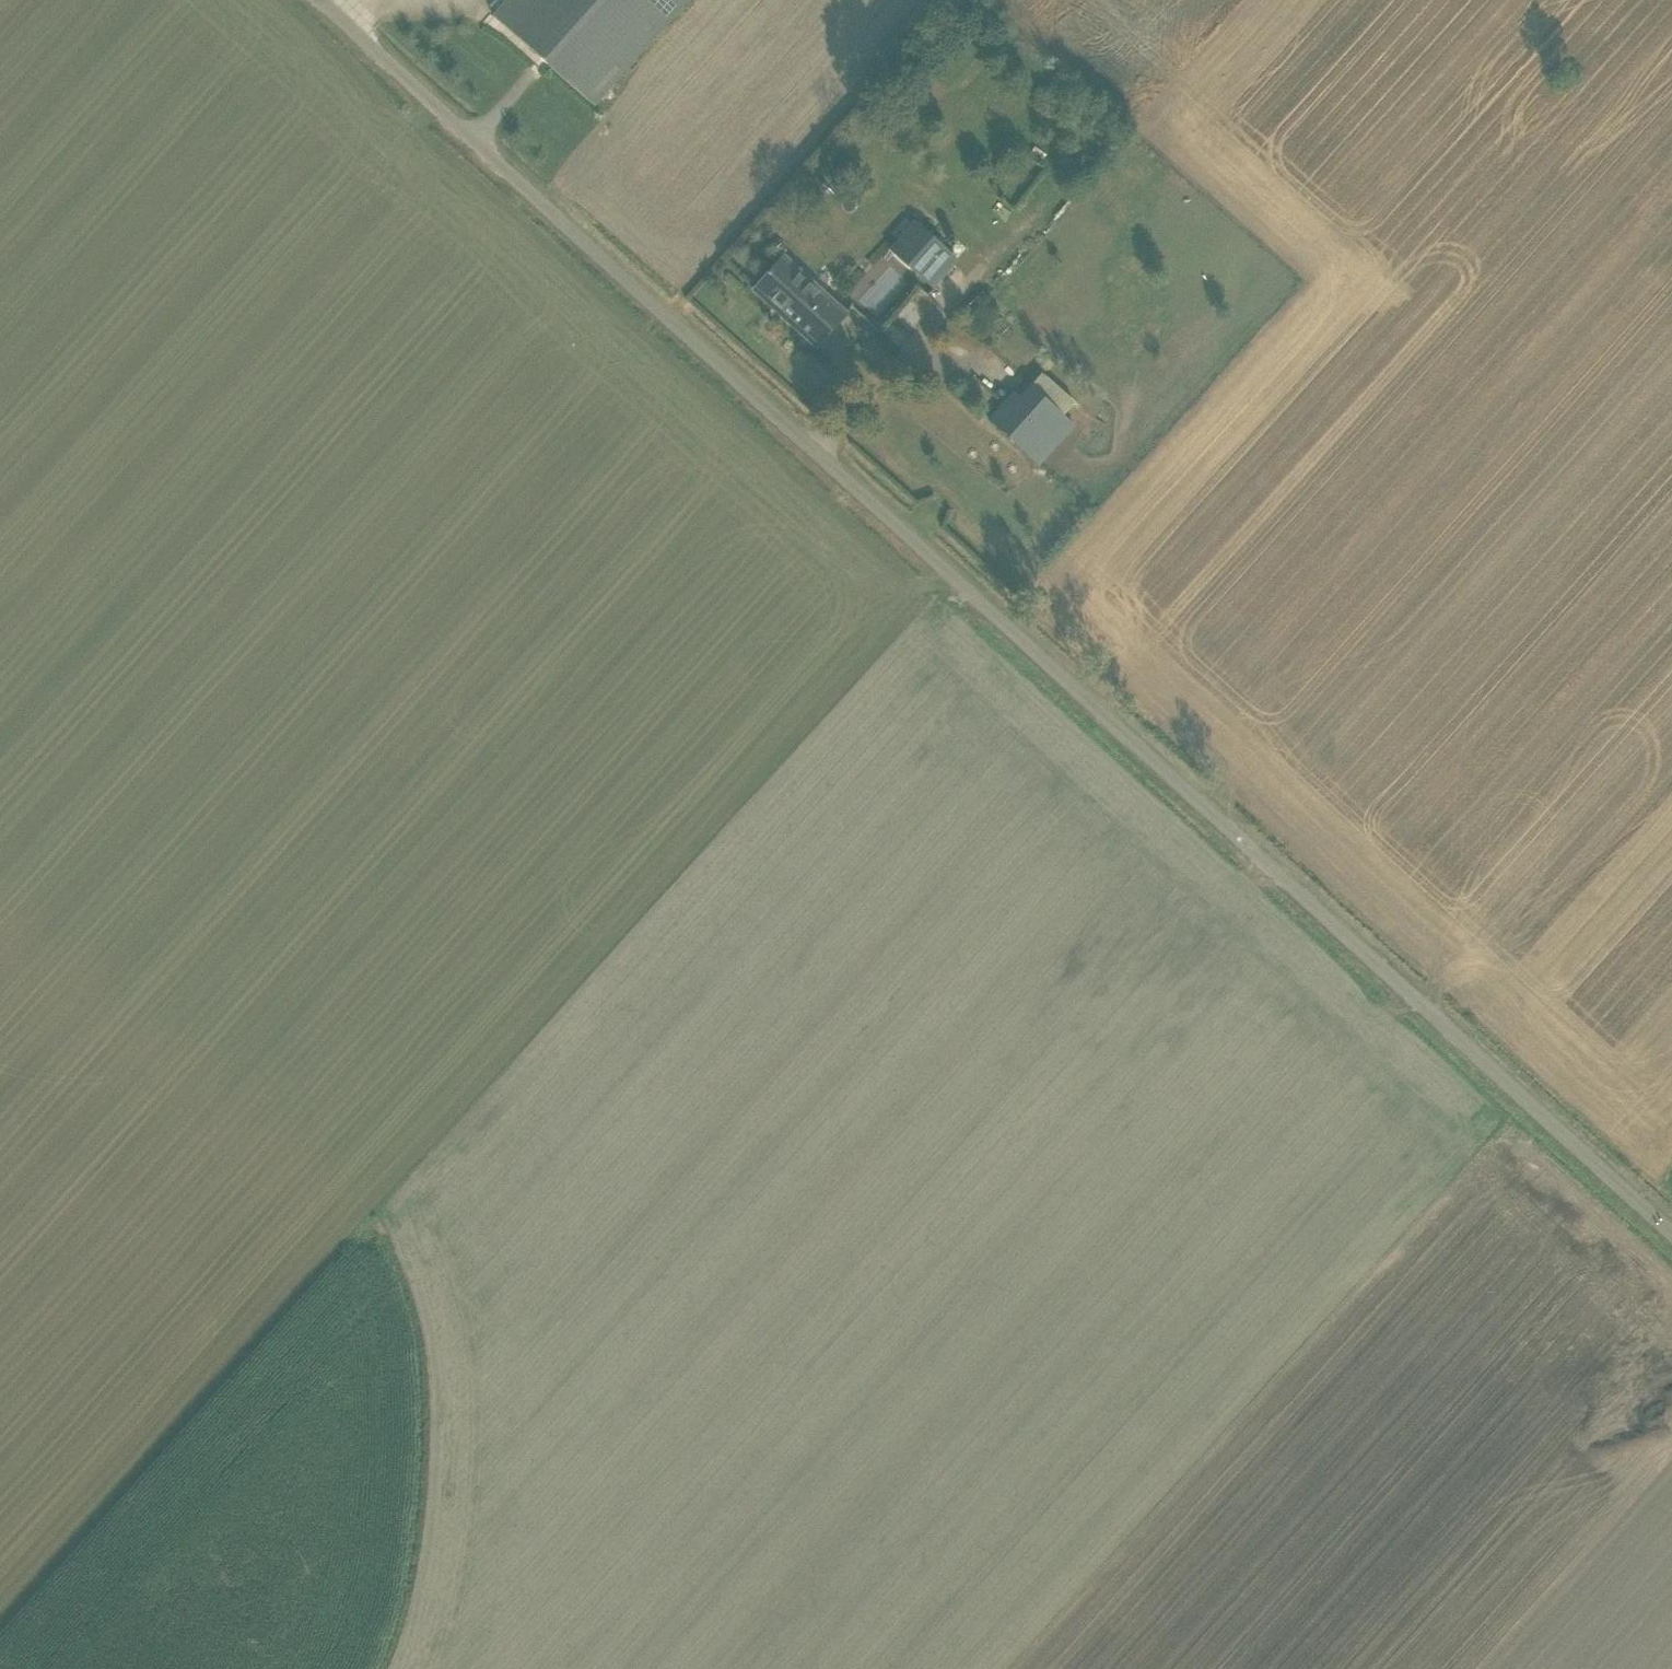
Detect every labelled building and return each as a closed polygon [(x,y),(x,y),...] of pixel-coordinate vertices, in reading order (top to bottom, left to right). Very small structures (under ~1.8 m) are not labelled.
[(690,0),(508,0),(493,16),(595,107),(690,0)] [(901,236),(890,249),(909,266),(933,287),(956,260),(913,223),(901,236)] [(845,314),(829,299),(782,256),(753,288),(816,346),(845,314)] [(1030,385),(1019,397),(1013,391),(1002,403),(988,419),(992,423),(1027,454),(1042,438),(1063,414),(1030,385)]
